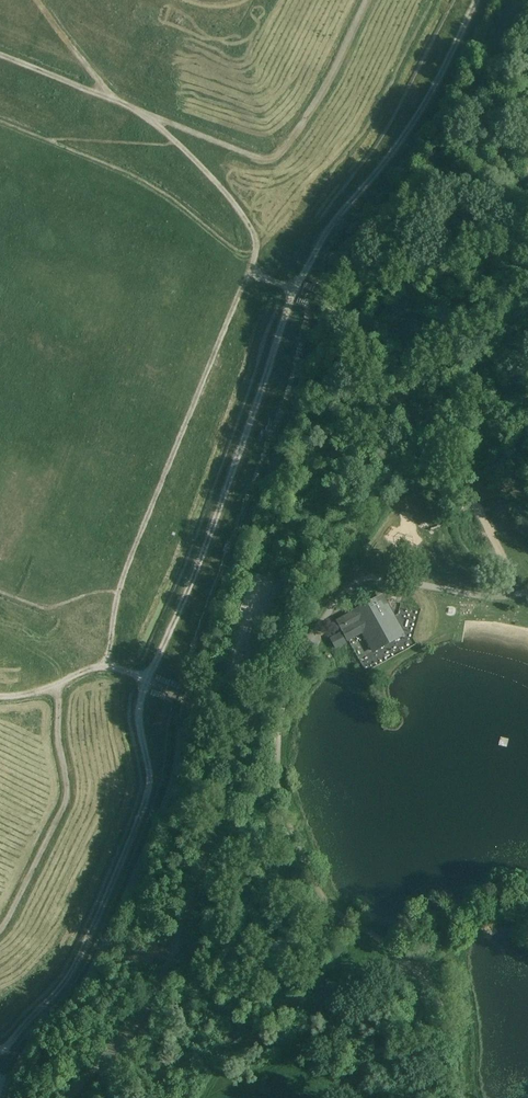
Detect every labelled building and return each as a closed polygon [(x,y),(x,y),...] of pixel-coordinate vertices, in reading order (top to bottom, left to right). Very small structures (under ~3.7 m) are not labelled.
[(348,639),(363,631),(373,650),(403,634),(389,610),(382,597),(339,621),(348,639)] [(180,671),(176,683),(182,685),(186,673),(180,671)] [(195,728),(204,722),(205,722),(202,717),(192,724),(195,728)]
